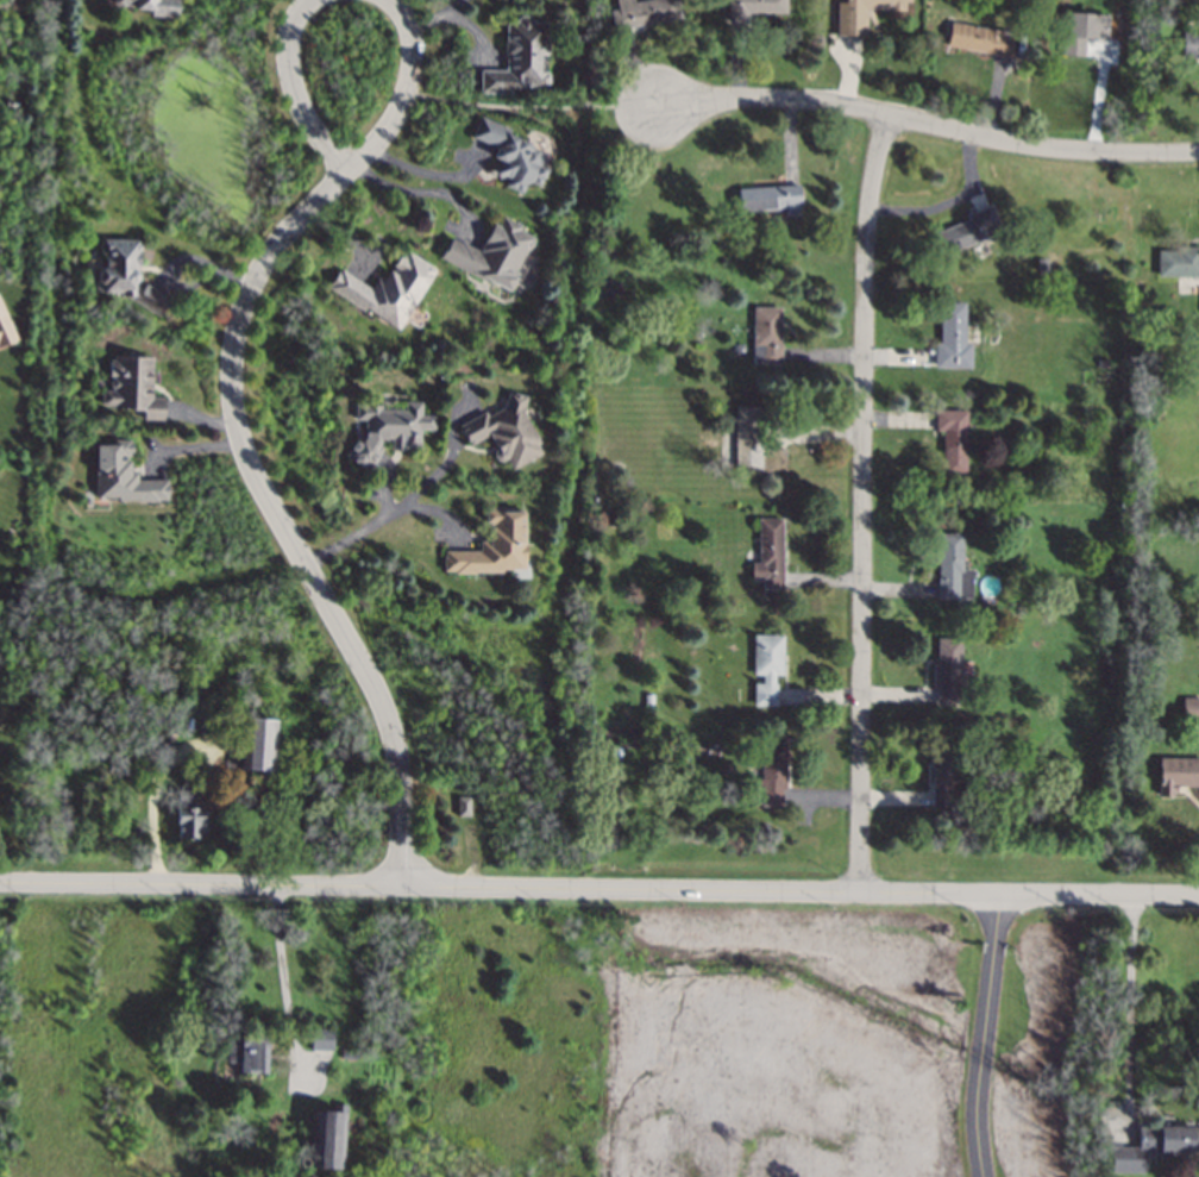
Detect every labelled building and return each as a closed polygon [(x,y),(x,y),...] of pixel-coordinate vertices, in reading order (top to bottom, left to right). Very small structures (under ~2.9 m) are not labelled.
[(177,0),(113,0),(112,5),(150,8),(150,15),(176,18),(177,0)] [(678,0),(639,0),(633,1),(633,0),(616,0),(617,7),(609,8),(613,30),(680,17),(678,0)] [(727,19),(762,20),(762,13),(785,13),(786,0),(728,0),(727,19)] [(845,1),(836,1),(835,35),(865,35),(866,10),(910,10),(910,0),(845,0),(845,1)] [(1106,39),(1106,13),(1065,12),(1063,55),(1082,55),(1084,38),(1106,39)] [(504,69),(479,69),(479,88),(547,88),(547,70),(538,70),(538,54),(547,52),(547,20),(531,20),(531,18),(504,18),(504,69)] [(946,46),(1010,55),(1012,31),(949,23),(946,46)] [(1180,57),(1198,57),(1198,30),(1181,30),(1180,57)] [(470,137),(495,146),(491,157),(496,158),(491,173),(506,179),(503,186),(520,192),(525,181),(539,187),(546,167),(535,164),(541,148),(506,134),(508,127),(478,117),(470,137)] [(737,187),(739,211),(785,208),(785,215),(799,214),(798,183),(737,187)] [(967,219),(936,231),(944,253),(1002,231),(991,204),(965,213),(967,219)] [(478,250),(448,237),(439,259),(508,290),(532,236),(519,230),(521,225),(501,215),(496,224),(491,221),(478,250)] [(137,238),(98,238),(98,251),(103,255),(103,268),(95,268),(95,281),(109,288),(111,288),(157,314),(168,296),(143,283),(139,289),(131,286),(136,277),(137,265),(137,263),(137,238)] [(1156,245),(1155,275),(1198,276),(1198,246),(1156,245)] [(434,268),(402,248),(382,281),(375,277),(369,287),(338,268),(326,287),(396,328),(434,268)] [(0,300),(0,344),(15,337),(0,300)] [(971,367),(969,342),(965,342),(963,301),(939,301),(940,342),(934,342),(934,367),(971,367)] [(780,306),(752,306),(752,344),(761,344),(761,363),(779,363),(780,306)] [(150,356),(108,355),(108,390),(100,390),(100,407),(140,408),(140,419),(162,419),(162,396),(150,396),(150,356)] [(522,409),(526,395),(507,390),(502,407),(489,413),(482,412),(457,424),(467,444),(488,434),(494,446),(492,452),(496,462),(506,457),(510,469),(535,457),(538,444),(522,409)] [(353,406),(353,418),(363,418),(363,433),(350,433),(350,463),(377,463),(377,438),(389,438),(390,449),(418,449),(418,428),(433,428),(433,414),(420,414),(420,401),(403,401),(403,406),(353,406)] [(965,472),(966,409),(935,408),(934,430),(942,430),(941,472),(965,472)] [(94,443),(93,499),(167,500),(167,478),(134,478),(134,471),(128,471),(128,457),(130,457),(130,438),(111,438),(111,444),(94,443)] [(522,570),(522,507),(484,507),(484,522),(488,522),(488,540),(478,540),(478,550),(441,550),(441,570),(522,570)] [(758,562),(749,562),(751,588),(781,588),(781,518),(758,518),(758,562)] [(961,532),(937,532),(937,597),(971,597),(971,568),(961,568),(961,532)] [(752,705),(774,705),(774,675),(781,675),(781,634),(752,633),(752,674),(761,674),(761,683),(752,683),(752,705)] [(968,659),(959,659),(960,638),(936,638),(935,703),(967,703),(968,659)] [(1181,697),(1182,718),(1198,718),(1198,696),(1181,697)] [(783,743),(760,743),(760,777),(752,777),(752,791),(760,791),(760,805),(783,806),(783,743)] [(1157,757),(1157,796),(1173,796),(1173,785),(1198,785),(1198,758),(1157,757)] [(175,835),(203,837),(203,813),(200,813),(200,801),(193,801),(193,789),(176,789),(175,835)] [(456,815),(469,815),(469,795),(457,795),(456,815)] [(332,1028),(331,1051),(309,1050),(310,1027),(332,1028)] [(268,1035),(265,1073),(239,1072),(239,1063),(227,1062),(227,1041),(240,1043),(240,1034),(268,1035)] [(354,1051),(354,1060),(339,1059),(340,1050),(354,1051)] [(347,1104),(346,1114),(344,1114),(340,1170),(309,1167),(313,1110),(337,1112),(338,1104),(347,1104)] [(1137,1126),(1198,1127),(1198,1150),(1189,1150),(1189,1158),(1153,1157),(1153,1150),(1143,1150),(1143,1171),(1110,1171),(1110,1145),(1137,1146),(1137,1126)]
